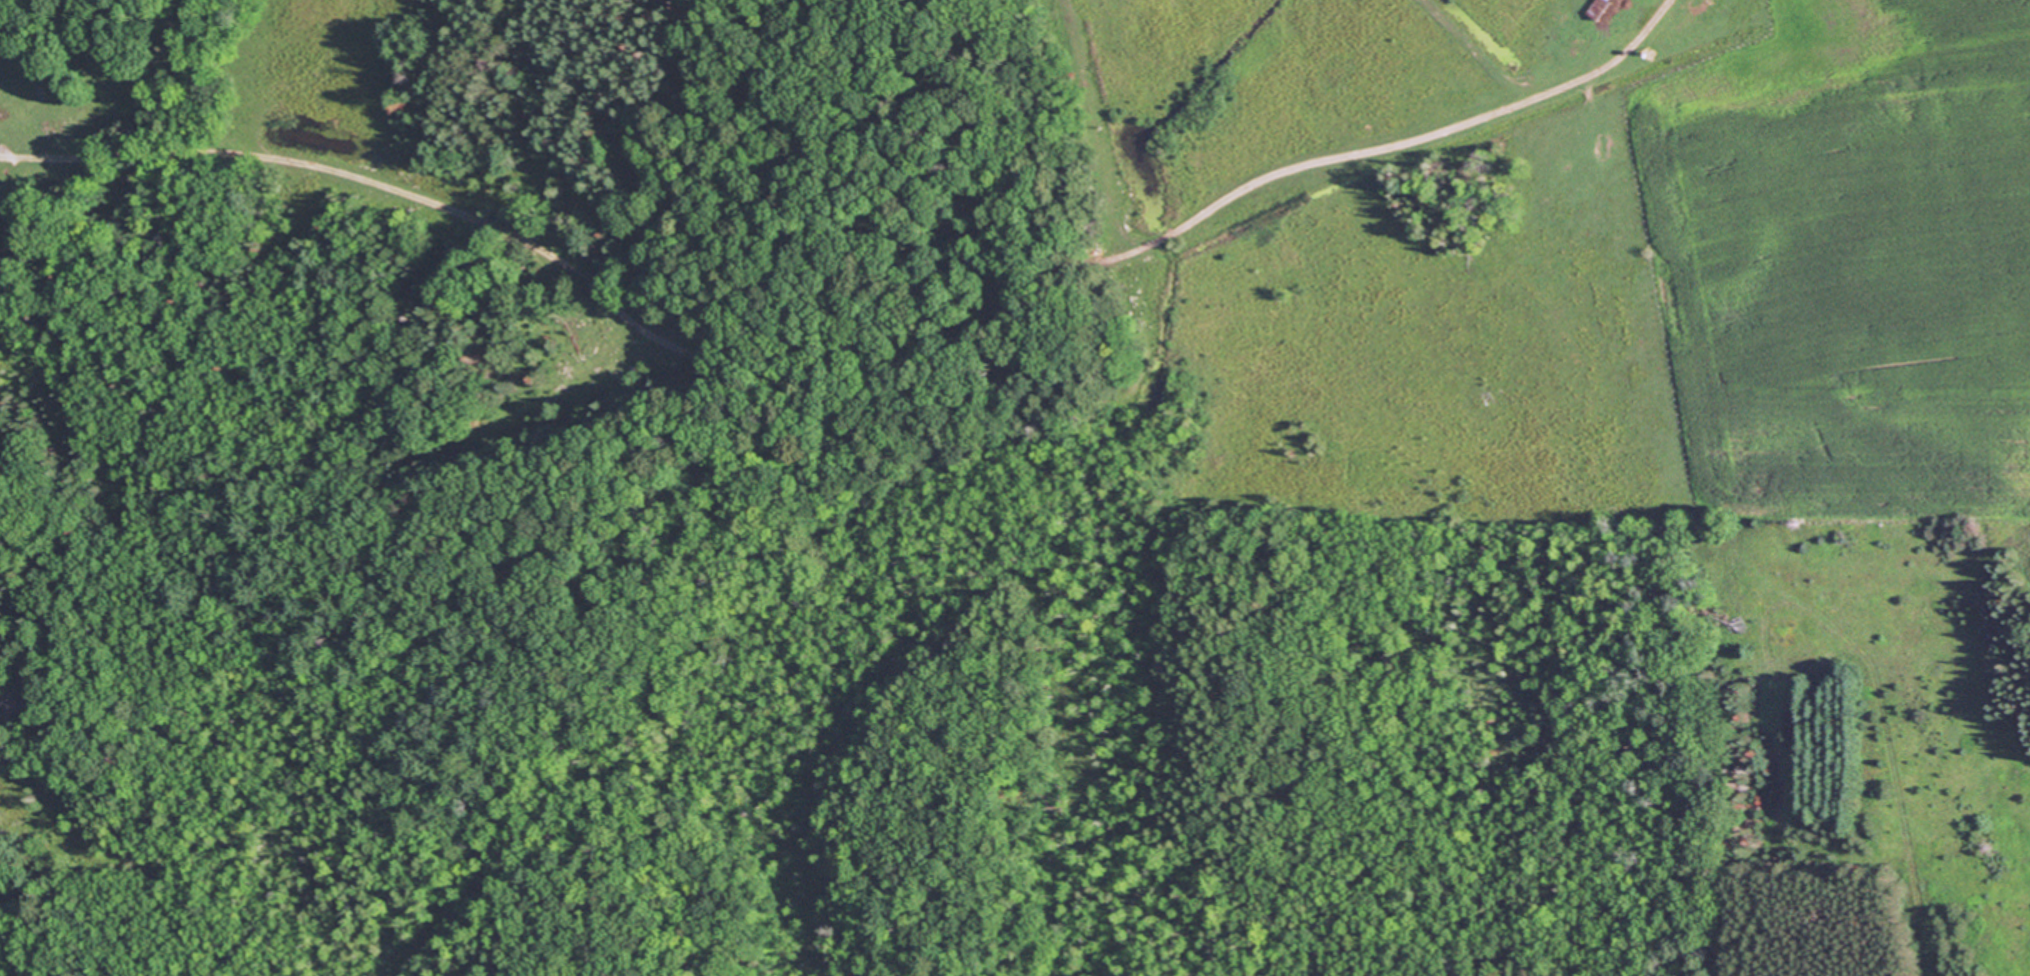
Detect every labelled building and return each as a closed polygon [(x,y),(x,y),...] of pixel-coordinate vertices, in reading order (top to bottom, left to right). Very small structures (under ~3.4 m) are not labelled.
[(1592,14),(1605,22),(1618,0),(1601,0),(1592,14)]
